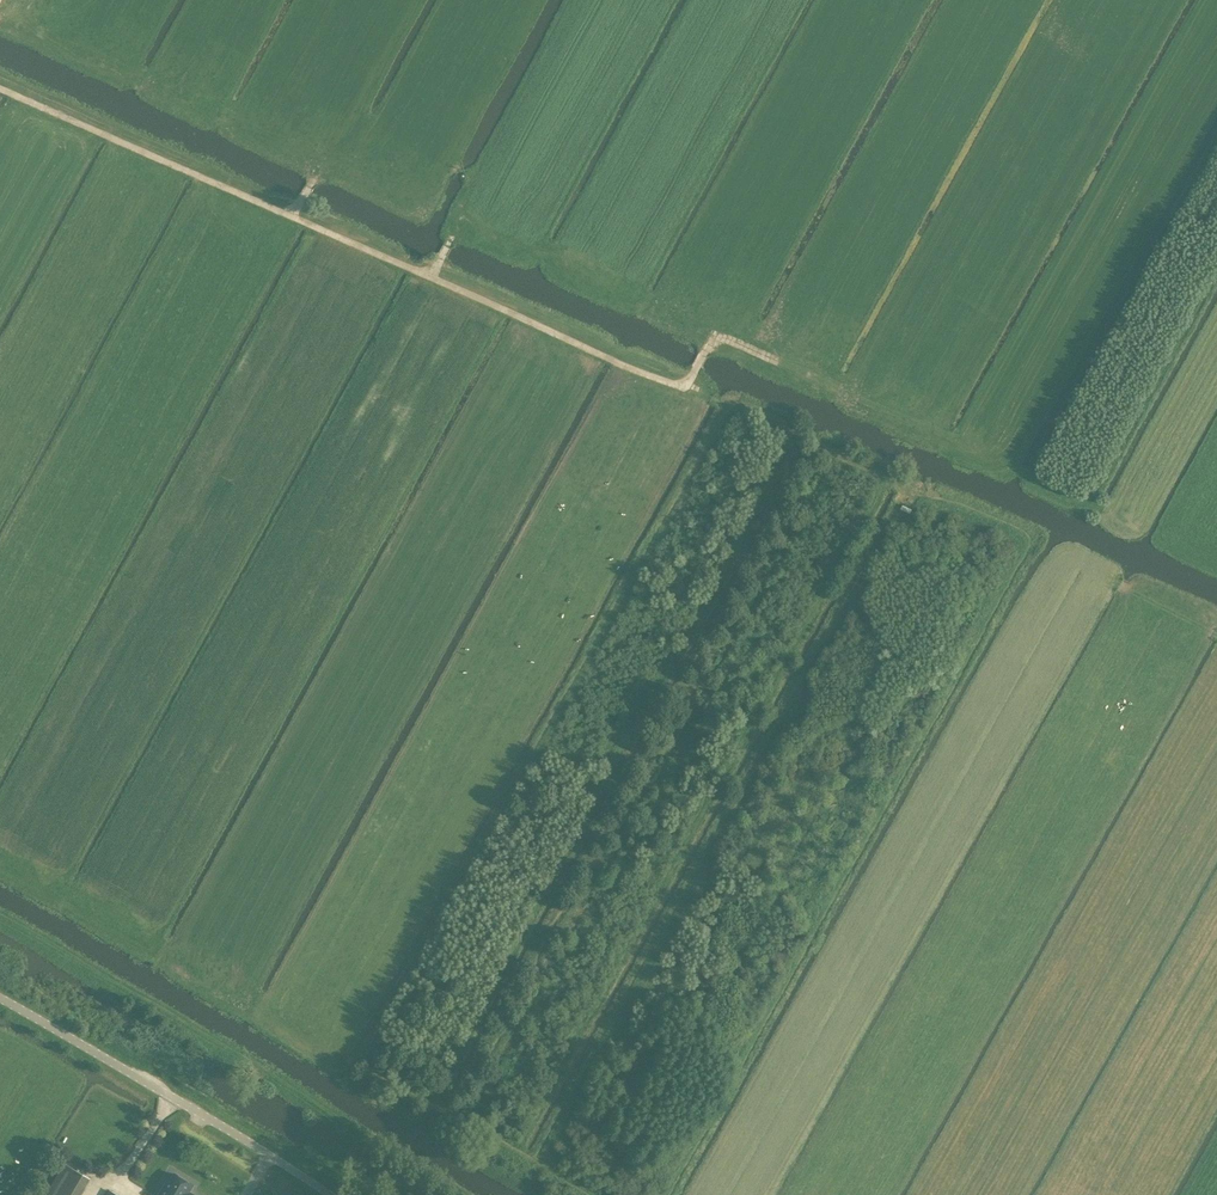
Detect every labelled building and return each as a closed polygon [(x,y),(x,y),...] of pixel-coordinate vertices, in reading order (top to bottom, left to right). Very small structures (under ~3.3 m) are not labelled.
[(89,1178),(64,1163),(46,1194),(79,1194),(89,1178)] [(188,1192),(193,1185),(174,1173),(166,1187),(164,1186),(158,1194),(194,1194),(188,1192)]
